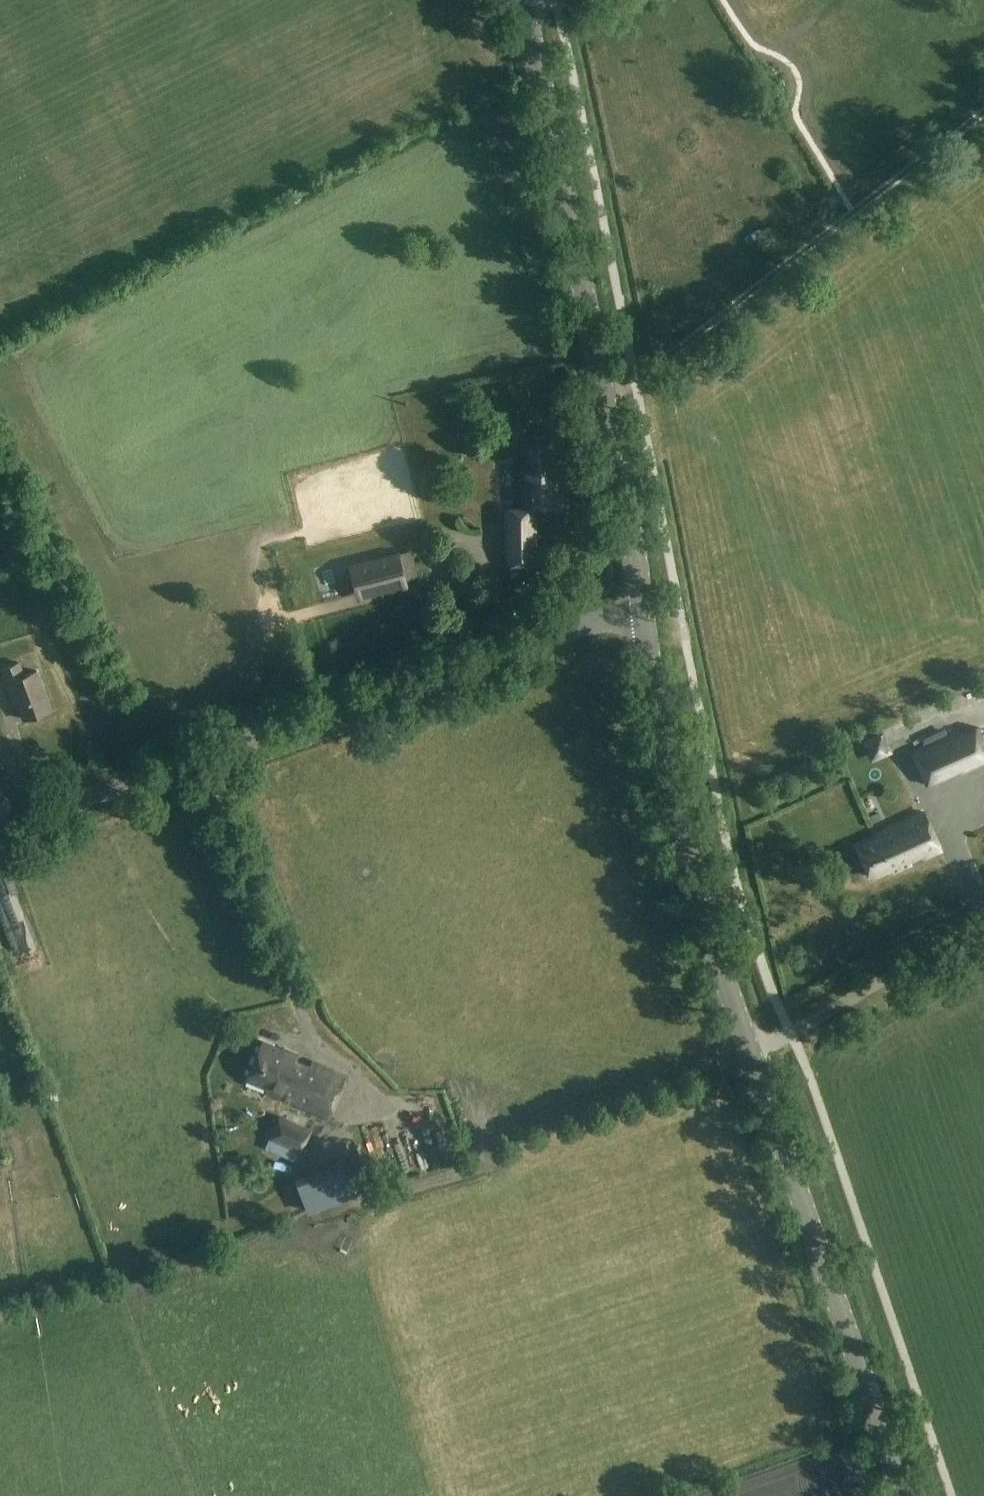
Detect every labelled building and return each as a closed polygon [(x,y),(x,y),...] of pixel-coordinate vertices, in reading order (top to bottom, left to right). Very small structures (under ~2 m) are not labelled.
[(578,451),(577,436),(566,436),(567,451),(578,451)] [(521,461),(520,461),(520,507),(506,507),(506,564),(508,564),(508,576),(534,576),(534,564),(535,564),(535,507),(567,506),(565,466),(560,466),(558,437),(520,438),(521,461)] [(355,594),(417,578),(410,551),(348,567),(355,594)] [(486,626),(495,623),(493,617),(484,620),(486,626)] [(24,719),(51,709),(36,670),(24,675),(19,662),(2,668),(12,694),(14,694),(24,719)] [(960,774),(983,763),(983,740),(978,726),(962,734),(960,729),(910,752),(925,784),(958,769),(960,774)] [(878,758),(897,753),(893,737),(874,742),(878,758)] [(925,811),(873,834),(875,838),(855,847),(868,877),(887,869),(889,872),(909,863),(907,859),(921,853),(923,857),(941,849),(925,811)] [(329,1118),(346,1076),(312,1061),(309,1066),(297,1060),(299,1055),(289,1051),(288,1053),(262,1041),(247,1078),(268,1087),(266,1091),(329,1118)] [(277,1116),(263,1149),(296,1163),(310,1129),(277,1116)] [(309,1212),(357,1193),(345,1163),(298,1182),(309,1212)]
